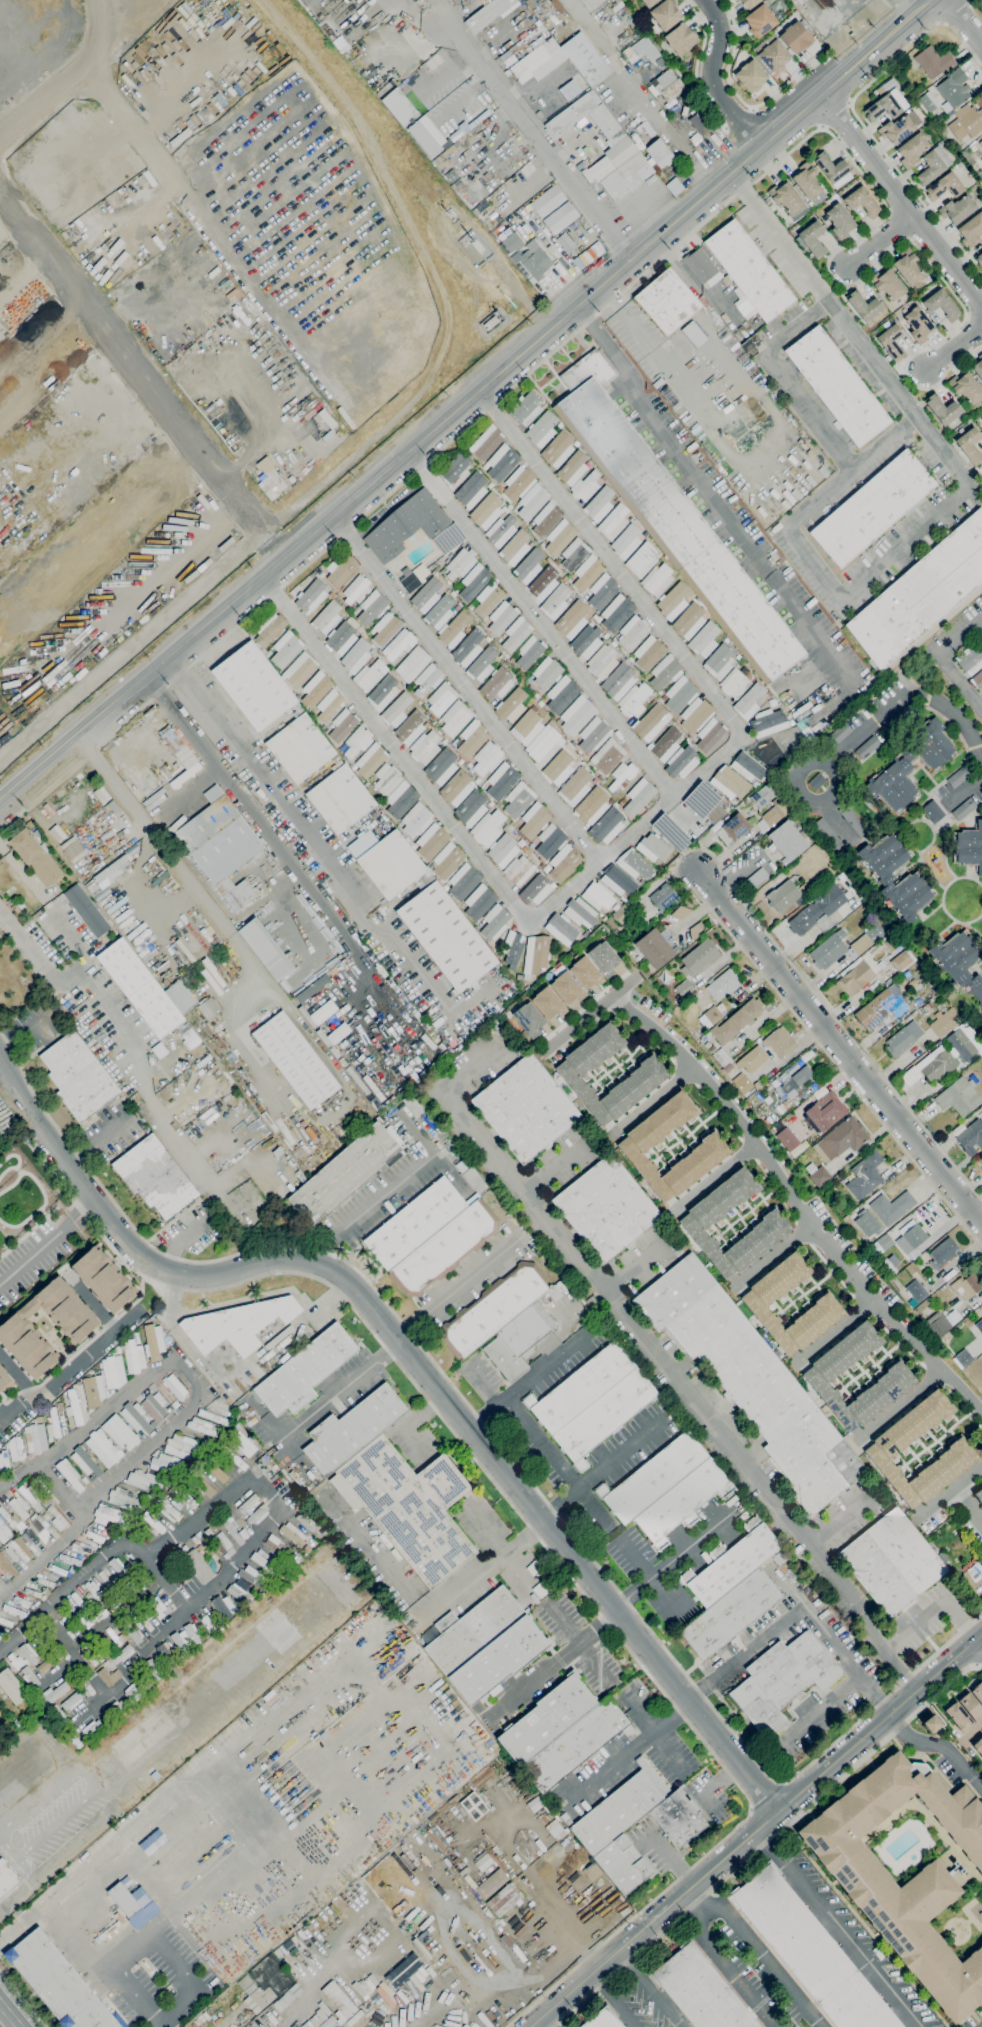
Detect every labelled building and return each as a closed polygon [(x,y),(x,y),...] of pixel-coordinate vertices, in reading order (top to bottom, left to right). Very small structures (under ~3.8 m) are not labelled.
[(463,23),(492,0),(517,0),(520,4),(502,18),(500,15),(473,36),(463,23)] [(525,1),(526,0),(533,0),(537,5),(530,10),(525,1)] [(648,9),(641,0),(660,0),(648,9)] [(649,12),(665,0),(670,0),(673,4),(681,14),(681,15),(683,18),(664,32),(649,12)] [(761,0),(737,0),(745,11),(761,0)] [(777,24),(764,3),(742,16),(755,38),(777,24)] [(813,39),(796,20),(777,36),(795,55),(813,39)] [(679,56),(673,49),(672,50),(668,44),(669,43),(664,37),(683,22),(686,26),(687,26),(691,31),(692,30),(697,36),(695,38),(698,42),(679,56)] [(546,40),(544,38),(545,38),(538,27),(542,24),(551,36),(546,40)] [(559,47),(581,31),(611,71),(590,87),(568,58),(559,47)] [(651,62),(644,53),(631,62),(631,61),(629,62),(628,60),(627,60),(621,52),(629,46),(629,47),(646,35),(653,45),(661,55),(651,62)] [(568,58),(537,82),(533,76),(522,85),(509,69),(541,44),(541,45),(552,37),(559,47),(568,58)] [(791,57),(774,38),(755,55),(772,74),(791,57)] [(930,81),(913,58),(930,45),(939,57),(947,51),(957,63),(944,73),(943,71),(930,81)] [(769,77),(750,58),(732,75),(750,94),(769,77)] [(947,114),(941,106),(947,101),(935,87),(947,78),(946,77),(955,70),(955,69),(959,66),(968,79),(960,85),(969,97),(953,110),(953,109),(947,114)] [(668,102),(661,93),(659,95),(653,88),(654,88),(650,82),(655,78),(656,79),(669,69),(677,79),(679,78),(686,88),(668,102)] [(379,97),(376,93),(393,79),(396,83),(379,97)] [(402,125),(381,100),(397,87),(417,112),(402,125)] [(878,98),(874,92),(880,88),(884,93),(878,98)] [(587,114),(560,134),(561,136),(553,142),(544,129),(545,128),(543,125),(587,92),(598,106),(587,114)] [(872,123),(870,121),(866,115),(866,116),(863,112),(865,110),(889,92),(903,111),(892,119),(890,117),(886,112),(885,110),(877,117),(878,118),(872,123)] [(930,113),(918,99),(925,93),(936,107),(930,113)] [(702,136),(694,127),(692,128),(687,122),(689,121),(688,120),(698,112),(691,104),(695,100),(702,109),(715,125),(702,136)] [(612,146),(587,114),(598,106),(602,103),(626,135),(612,146)] [(671,115),(667,110),(675,103),(680,108),(671,115)] [(980,109),(981,111),(981,130),(971,138),(968,133),(958,141),(947,126),(957,118),(954,114),(968,103),(971,107),(973,106),(976,109),(978,111),(980,109)] [(894,146),(890,141),(887,137),(883,139),(879,133),(876,131),(890,120),(892,123),(896,120),(897,122),(901,118),(900,117),(902,116),(903,117),(906,114),(912,122),(913,122),(917,127),(916,127),(917,128),(894,146)] [(431,159),(407,129),(409,127),(408,127),(410,125),(411,126),(415,123),(414,122),(416,121),(418,119),(427,130),(429,128),(433,133),(431,135),(443,150),(431,159)] [(941,132),(937,127),(942,123),(946,128),(941,132)] [(906,170),(900,161),(903,158),(901,155),(901,156),(896,149),(919,132),(920,133),(921,132),(925,137),(924,138),(930,146),(926,148),(927,149),(926,150),(925,149),(920,153),(921,154),(917,157),(920,160),(913,166),(913,165),(906,170)] [(626,135),(627,135),(639,152),(639,151),(654,172),(639,183),(642,186),(632,194),(629,191),(614,202),(604,188),(599,192),(594,186),(597,183),(594,179),(593,180),(594,182),(592,184),(590,182),(589,183),(581,172),(586,168),(587,169),(606,155),(604,152),(612,146),(626,135)] [(661,169),(645,149),(659,138),(675,157),(661,169)] [(973,152),(969,147),(973,143),(977,148),(973,152)] [(922,188),(919,184),(918,185),(912,178),(919,172),(920,173),(928,167),(921,158),(932,149),(947,168),(923,187),(922,188)] [(832,185),(815,162),(812,159),(816,156),(820,153),(819,152),(823,150),(833,166),(835,165),(834,165),(840,160),(840,161),(843,159),(851,170),(832,185)] [(815,206),(810,200),(809,201),(791,178),(797,173),(798,174),(801,172),(798,168),(807,161),(812,166),(812,167),(817,174),(814,176),(817,180),(816,181),(819,185),(821,186),(820,187),(823,190),(823,191),(827,196),(815,206)] [(451,184),(444,175),(452,169),(459,177),(451,184)] [(932,203),(926,195),(928,194),(925,190),(927,189),(951,171),(965,189),(954,198),(947,189),(939,195),(940,197),(932,203)] [(454,191),(450,186),(457,180),(459,182),(459,181),(461,183),(460,183),(460,184),(457,186),(458,187),(454,191)] [(791,215),(788,212),(787,212),(786,210),(787,210),(784,206),(783,207),(780,203),(777,205),(767,192),(776,185),(778,188),(787,181),(805,204),(803,205),(804,206),(799,210),(798,209),(791,215)] [(528,204),(540,219),(566,199),(554,184),(528,204)] [(872,221),(866,213),(867,212),(860,203),(851,211),(842,200),(862,185),(880,209),(881,210),(878,213),(879,215),(872,221)] [(955,226),(951,220),(948,216),(944,219),(937,210),(950,200),(953,203),(956,200),(957,201),(962,198),(961,197),(963,196),(964,197),(967,194),(973,202),(974,202),(977,206),(977,207),(978,208),(955,226)] [(579,217),(568,201),(541,219),(552,235),(579,217)] [(841,242),(837,236),(836,237),(830,229),(834,227),(831,223),(832,222),(829,219),(828,219),(827,217),(828,217),(825,213),(832,207),(837,202),(838,203),(839,202),(857,226),(847,233),(850,236),(841,242)] [(981,212),(981,213),(981,234),(978,237),(981,240),(973,245),(967,250),(960,241),(964,238),(957,229),(980,212),(981,212)] [(747,299),(703,242),(712,235),(709,230),(729,214),(733,219),(734,219),(796,300),(766,323),(760,316),(747,299)] [(817,261),(815,258),(814,255),(810,259),(807,255),(811,252),(807,246),(802,249),(795,239),(799,236),(797,234),(817,220),(825,231),(822,233),(823,233),(817,237),(816,238),(825,251),(827,254),(825,255),(825,254),(821,257),(821,258),(817,261)] [(537,283),(519,261),(515,264),(499,244),(501,242),(497,237),(509,227),(513,232),(514,231),(523,243),(522,243),(523,245),(518,249),(522,254),(527,250),(532,255),(534,253),(533,252),(540,247),(554,263),(552,265),(547,270),(548,271),(543,275),(545,277),(537,283)] [(568,253),(573,247),(560,235),(555,240),(568,253)] [(480,253),(471,244),(472,243),(471,243),(472,241),(473,242),(475,241),(474,240),(476,239),(485,249),(480,253)] [(602,254),(594,244),(598,241),(606,251),(602,254)] [(911,287),(911,286),(910,287),(892,264),(899,259),(902,257),(899,253),(908,246),(913,253),(912,253),(918,260),(915,262),(918,266),(917,267),(920,271),(921,271),(922,272),(922,273),(924,276),(916,282),(917,283),(911,287)] [(702,284),(682,258),(689,253),(690,255),(700,247),(719,272),(718,272),(722,277),(710,287),(706,282),(702,284)] [(977,256),(981,252),(981,267),(981,268),(979,264),(976,260),(973,257),(977,255),(977,256)] [(667,336),(633,297),(669,267),(702,306),(667,336)] [(892,302),(892,301),(890,302),(886,296),(887,295),(885,293),(884,293),(881,289),(878,292),(873,285),(868,279),(877,272),(880,276),(883,273),(889,268),(907,291),(906,292),(900,297),(900,296),(892,302)] [(928,283),(925,279),(930,274),(933,279),(928,283)] [(726,285),(722,278),(727,275),(732,281),(726,285)] [(865,323),(852,306),(847,310),(843,305),(848,301),(845,297),(856,288),(858,291),(856,292),(866,305),(868,304),(867,303),(873,299),(876,298),(884,308),(865,323)] [(950,324),(945,316),(946,315),(939,306),(930,313),(922,302),(941,288),(960,313),(957,316),(958,318),(950,324)] [(760,316),(758,318),(754,314),(746,320),(734,304),(744,296),(747,299),(760,316)] [(920,346),(910,333),(913,331),(910,327),(911,326),(909,324),(908,325),(903,319),(905,318),(904,317),(911,311),(910,310),(916,306),(916,307),(917,306),(935,328),(929,333),(928,333),(925,335),(928,339),(920,346)] [(488,330),(487,328),(486,326),(485,327),(484,325),(485,325),(484,324),(494,315),(500,322),(489,330),(488,330)] [(896,364),(876,338),(895,323),(903,334),(900,336),(901,337),(896,340),(894,341),(900,349),(901,348),(907,355),(896,364)] [(858,448),(784,351),(818,325),(892,422),(858,448)] [(598,384),(806,654),(765,685),(641,525),(579,444),(551,408),(571,393),(558,377),(595,348),(615,374),(604,383),(603,381),(598,384)] [(978,357),(981,354),(981,381),(971,367),(981,360),(978,357)] [(968,371),(981,390),(981,398),(979,400),(979,399),(971,405),(970,404),(969,405),(965,399),(966,398),(964,396),(963,397),(960,393),(957,395),(947,382),(956,375),(959,379),(961,377),(961,376),(968,371)] [(526,427),(521,423),(519,425),(508,414),(513,409),(510,407),(521,395),(523,398),(532,389),(543,400),(538,405),(543,410),(526,427)] [(944,427),(924,401),(933,394),(935,396),(935,395),(945,408),(947,407),(946,406),(951,402),(952,403),(955,401),(963,412),(944,427)] [(540,449),(529,439),(530,439),(525,434),(529,429),(528,428),(531,424),(533,425),(547,409),(559,420),(551,428),(556,432),(540,449)] [(482,462),(473,453),(473,454),(468,449),(491,424),(501,432),(500,433),(504,436),(503,438),(504,439),(482,462)] [(974,426),(981,437),(980,439),(975,444),(974,443),(973,444),(981,454),(981,453),(981,460),(975,466),(955,441),(974,426)] [(556,469),(551,465),(551,466),(540,455),(562,430),(574,440),(569,445),(574,449),(556,469)] [(499,484),(487,473),(492,467),(490,465),(486,470),(483,467),(487,462),(486,462),(504,443),(509,448),(510,447),(521,459),(499,484)] [(841,569),(809,533),(906,448),(937,485),(841,569)] [(571,487),(565,482),(565,483),(555,474),(578,449),(588,458),(583,463),(588,468),(571,487)] [(453,492),(448,488),(437,475),(460,450),(472,461),(465,469),(470,474),(453,492)] [(513,503),(502,493),(508,486),(504,483),(520,466),(524,469),(525,467),(536,477),(534,479),(536,481),(521,498),(519,496),(513,503)] [(585,502),(580,498),(577,500),(571,494),(573,492),(570,489),(579,479),(582,482),(594,469),(601,475),(594,482),(600,487),(585,502)] [(470,510),(465,506),(454,495),(476,470),(488,481),(482,487),(487,491),(470,510)] [(528,522),(518,512),(524,506),(519,502),(536,483),(541,487),(542,487),(546,491),(545,493),(549,498),(528,522)] [(597,523),(582,510),(605,485),(615,493),(608,501),(613,506),(597,523)] [(383,566),(362,539),(424,486),(452,522),(429,540),(420,528),(402,544),(405,548),(383,566)] [(469,515),(491,491),(503,502),(480,527),(474,521),(469,515)] [(541,540),(531,531),(537,525),(533,521),(550,501),(564,514),(541,540)] [(611,542),(596,528),(620,502),(629,511),(623,518),(628,522),(611,542)] [(979,508),(981,512),(981,592),(885,676),(845,625),(979,508)] [(498,549),(494,545),(493,545),(487,539),(488,538),(484,534),(499,518),(504,521),(510,515),(516,520),(512,525),(517,530),(498,549)] [(555,558),(545,548),(550,542),(546,538),(563,519),(578,532),(576,534),(577,534),(555,558)] [(624,561),(619,556),(618,556),(613,552),(615,551),(610,546),(631,522),(641,532),(636,537),(641,542),(624,561)] [(508,563),(498,554),(521,528),(531,537),(508,563)] [(447,552),(439,542),(446,537),(453,548),(447,552)] [(570,574),(561,565),(566,559),(561,554),(576,537),(591,551),(570,574)] [(640,580),(624,565),(626,563),(626,562),(646,541),(658,551),(653,556),(658,561),(640,580)] [(526,585),(517,577),(517,576),(512,572),(535,547),(545,556),(537,564),(542,568),(526,585)] [(452,581),(446,576),(450,571),(446,567),(463,548),(468,552),(471,549),(477,554),(473,557),(477,561),(462,578),(458,574),(452,581)] [(359,565),(338,589),(326,578),(331,573),(325,569),(343,549),(348,554),(349,553),(354,559),(359,565)] [(573,585),(578,579),(573,574),(590,555),(595,560),(596,559),(601,564),(600,565),(604,569),(582,593),(573,585)] [(468,603),(459,594),(466,586),(461,582),(478,562),(483,567),(493,576),(468,603)] [(409,594),(399,582),(405,577),(401,571),(407,567),(411,572),(412,571),(422,563),(430,574),(424,579),(426,581),(422,584),(409,594)] [(657,599),(652,594),(652,595),(642,587),(643,586),(640,583),(654,567),(657,570),(663,563),(673,571),(669,575),(675,579),(657,599)] [(540,603),(526,589),(549,564),(558,573),(553,579),(558,584),(540,603)] [(599,612),(587,602),(594,594),(589,590),(605,572),(610,577),(616,581),(615,582),(618,584),(616,586),(620,589),(599,612)] [(350,606),(344,601),(347,597),(342,593),(359,574),(364,578),(365,577),(371,583),(367,587),(371,590),(359,604),(355,600),(350,606)] [(424,614),(409,601),(433,576),(442,585),(435,593),(440,598),(424,614)] [(312,612),(308,608),(304,612),(294,603),(298,599),(296,597),(300,592),(303,594),(317,578),(326,586),(323,590),(328,595),(312,612)] [(483,620),(473,611),(481,603),(475,598),(491,581),(506,594),(483,620)] [(670,622),(660,612),(661,610),(656,605),(660,601),(658,599),(663,595),(665,596),(680,581),(691,591),(683,599),(688,604),(670,622)] [(553,621),(539,608),(562,583),(571,591),(563,601),(568,605),(553,621)] [(366,627),(356,619),(364,610),(359,606),(375,590),(380,594),(389,603),(387,605),(389,607),(378,618),(376,616),(366,627)] [(584,600),(581,597),(586,592),(589,595),(584,600)] [(613,634),(601,624),(606,619),(601,614),(619,593),(624,598),(625,597),(637,608),(613,634)] [(438,631),(429,623),(428,624),(422,619),(445,594),(455,602),(449,609),(453,613),(438,631)] [(325,635),(317,628),(316,629),(310,624),(332,599),(342,608),(336,614),(341,618),(325,635)] [(570,641),(565,637),(558,631),(554,625),(578,599),(590,610),(583,617),(587,622),(570,641)] [(497,637),(487,628),(493,622),(488,618),(504,600),(514,609),(515,607),(520,612),(518,613),(519,613),(497,637)] [(688,641),(683,637),(682,637),(676,632),(671,626),(693,601),(705,612),(701,617),(705,621),(688,641)] [(452,649),(447,645),(447,646),(437,637),(440,635),(437,633),(445,624),(448,626),(462,610),(471,618),(460,631),(465,635),(452,649)] [(262,651),(254,643),(256,642),(254,640),(259,635),(254,629),(272,611),(277,616),(279,614),(288,623),(288,624),(284,629),(285,630),(275,640),(274,639),(264,649),(262,651)] [(381,648),(372,639),(378,633),(376,631),(373,634),(370,632),(373,628),(388,612),(393,617),(393,616),(395,617),(399,620),(399,619),(404,623),(381,648)] [(629,653),(618,642),(624,636),(619,631),(635,614),(641,621),(642,619),(648,625),(647,626),(651,629),(629,653)] [(511,655),(501,645),(510,636),(505,632),(520,616),(529,624),(529,625),(533,629),(531,630),(532,631),(511,655)] [(341,656),(325,642),(329,638),(327,636),(333,630),(335,631),(344,620),(356,630),(353,634),(357,638),(341,656)] [(705,659),(698,653),(696,655),(686,645),(709,620),(721,631),(713,640),(718,645),(705,659)] [(587,660),(581,655),(579,657),(570,649),(572,647),(570,645),(589,623),(591,626),(593,623),(603,632),(602,633),(603,634),(601,636),(605,640),(587,660)] [(465,668),(459,664),(454,660),(451,654),(475,627),(484,635),(477,644),(482,649),(465,668)] [(391,662),(386,657),(391,651),(386,647),(404,628),(408,633),(409,632),(415,637),(413,639),(416,642),(411,647),(408,644),(407,645),(411,649),(407,653),(403,649),(391,662)] [(281,670),(270,660),(278,652),(272,647),(288,630),(304,645),(281,670)] [(524,672),(515,663),(522,656),(517,652),(532,635),(540,643),(542,641),(547,647),(524,672)] [(646,673),(635,662),(638,658),(633,654),(650,635),(655,640),(656,639),(662,644),(667,650),(646,673)] [(354,675),(344,667),(345,666),(340,662),(361,637),(371,645),(366,651),(371,655),(354,675)] [(257,732),(210,671),(250,640),(298,701),(257,732)] [(719,681),(702,666),(705,663),(704,663),(723,642),(735,653),(731,657),(737,662),(719,681)] [(974,648),(981,642),(981,667),(970,677),(966,672),(965,673),(957,662),(958,662),(955,658),(971,644),(974,648)] [(602,681),(597,676),(596,677),(587,668),(589,666),(586,663),(604,644),(606,647),(608,645),(617,654),(613,658),(619,663),(602,681)] [(408,684),(399,676),(400,675),(395,670),(417,645),(431,658),(430,660),(408,684)] [(480,683),(476,679),(475,679),(474,678),(473,680),(465,673),(467,671),(466,670),(489,645),(498,654),(489,664),(494,669),(480,683)] [(267,658),(264,655),(269,650),(272,653),(267,658)] [(296,689),(286,680),(287,679),(282,674),(304,651),(318,664),(317,666),(317,667),(299,686),(296,689)] [(658,692),(649,683),(655,677),(650,672),(669,654),(674,659),(674,658),(683,667),(680,670),(683,673),(674,682),(671,679),(658,692)] [(545,692),(533,681),(536,678),(532,673),(547,656),(552,660),(553,659),(559,664),(558,665),(564,670),(560,675),(561,676),(556,682),(555,681),(545,692)] [(366,693),(362,689),(361,689),(355,683),(355,682),(352,679),(365,665),(369,668),(378,658),(385,664),(384,665),(389,670),(366,693)] [(617,702),(612,698),(606,693),(606,692),(600,686),(623,661),(635,672),(631,677),(636,681),(617,702)] [(424,703),(419,699),(420,699),(413,692),(420,686),(414,681),(431,663),(436,668),(437,667),(443,674),(440,677),(443,679),(434,689),(431,686),(423,695),(427,699),(424,703)] [(490,701),(478,691),(492,676),(491,674),(495,669),(496,671),(501,666),(513,676),(509,679),(514,684),(501,698),(497,694),(490,701)] [(736,700),(731,695),(730,696),(721,688),(722,687),(719,685),(734,667),(752,683),(736,700)] [(969,680),(981,669),(981,689),(981,690),(975,684),(974,685),(969,680)] [(310,709),(301,700),(307,694),(302,689),(319,670),(334,684),(310,709)] [(366,698),(389,674),(398,682),(394,686),(399,691),(379,713),(374,708),(366,698)] [(557,717),(546,706),(552,700),(546,695),(565,675),(570,680),(571,679),(582,690),(557,717)] [(676,715),(665,704),(670,699),(665,694),(682,675),(699,690),(696,693),(698,694),(688,705),(687,703),(676,715)] [(438,717),(429,709),(432,705),(427,700),(444,681),(459,695),(438,717)] [(636,718),(633,715),(631,717),(630,716),(629,718),(619,709),(621,707),(617,704),(634,685),(638,688),(643,682),(653,691),(651,693),(652,694),(650,696),(649,695),(641,704),(643,707),(646,704),(647,706),(636,718)] [(746,722),(738,714),(733,707),(757,682),(767,691),(754,703),(759,708),(746,722)] [(512,723),(506,718),(504,721),(494,712),(497,710),(495,708),(501,702),(503,703),(518,686),(528,695),(520,703),(525,708),(512,723)] [(323,723),(317,717),(322,711),(317,706),(333,689),(338,694),(339,693),(345,699),(323,723)] [(380,716),(404,691),(414,700),(402,712),(407,716),(395,728),(390,724),(388,726),(384,721),(380,716)] [(572,737),(561,727),(565,722),(560,717),(580,695),(586,700),(587,699),(592,704),(592,705),(598,710),(572,737)] [(691,735),(680,725),(684,720),(680,716),(697,697),(702,701),(704,699),(715,710),(713,712),(714,713),(697,732),(695,731),(691,735)] [(452,739),(441,729),(446,723),(441,718),(458,699),(474,714),(452,739)] [(647,743),(642,739),(632,729),(657,703),(668,713),(667,713),(672,718),(647,743)] [(900,727),(893,718),(910,703),(918,711),(900,727)] [(526,747),(509,732),(513,728),(512,728),(530,708),(533,705),(538,709),(535,713),(542,719),(539,722),(544,727),(526,747)] [(338,745),(328,736),(336,727),(332,722),(345,708),(353,716),(354,715),(360,720),(338,745)] [(757,740),(754,733),(754,734),(749,721),(755,719),(754,716),(757,714),(770,708),(772,713),(781,709),(783,715),(785,715),(789,727),(757,740)] [(296,785),(264,744),(305,712),(337,754),(340,758),(339,758),(340,760),(335,764),(334,763),(333,763),(330,759),(296,785)] [(587,755),(578,746),(583,740),(578,735),(596,716),(601,721),(602,720),(611,729),(610,730),(613,732),(595,751),(593,749),(587,755)] [(897,815),(891,808),(890,809),(877,795),(873,799),(863,788),(869,782),(868,781),(876,774),(878,776),(895,762),(893,759),(900,753),(896,748),(904,741),(906,744),(922,730),(920,727),(928,719),(930,721),(935,716),(945,727),(941,731),(953,745),(952,747),(955,750),(955,751),(957,754),(950,760),(949,758),(941,765),(942,767),(935,773),(929,766),(927,768),(917,756),(909,763),(913,768),(905,775),(916,787),(914,788),(917,792),(920,796),(913,802),(912,800),(903,807),(905,809),(897,815)] [(705,754),(696,745),(701,739),(696,735),(712,717),(722,726),(723,725),(727,729),(705,754)] [(468,759),(457,749),(465,740),(460,735),(475,719),(486,729),(484,731),(490,737),(468,759)] [(835,746),(827,737),(845,722),(853,730),(835,746)] [(543,767),(538,762),(537,763),(527,754),(528,753),(525,750),(547,724),(551,727),(561,736),(560,737),(565,741),(543,767)] [(664,763),(646,747),(651,743),(654,746),(672,725),(682,734),(674,742),(679,746),(664,763)] [(184,770),(177,775),(182,781),(201,768),(172,726),(159,735),(184,770)] [(350,761),(343,754),(350,747),(345,742),(360,726),(365,731),(366,729),(373,735),(370,739),(373,741),(363,751),(361,749),(350,761)] [(425,766),(420,761),(419,762),(410,753),(412,751),(409,748),(423,733),(426,736),(432,730),(441,739),(435,745),(440,749),(425,766)] [(862,760),(855,751),(873,736),(880,744),(862,760)] [(595,765),(598,761),(593,756),(611,737),(627,752),(606,775),(595,765)] [(482,778),(472,769),(478,762),(473,758),(489,741),(494,745),(504,754),(502,756),(504,758),(491,772),(488,770),(482,778)] [(366,780),(356,771),(360,768),(355,763),(375,742),(385,750),(384,751),(388,755),(387,756),(387,757),(366,780)] [(683,779),(678,774),(674,779),(664,769),(669,765),(666,762),(681,748),(683,750),(688,745),(697,754),(694,757),(699,762),(683,779)] [(440,787),(435,782),(434,783),(427,776),(424,771),(446,747),(458,757),(453,763),(458,768),(440,787)] [(558,787),(541,772),(562,748),(574,759),(568,765),(573,770),(558,787)] [(750,782),(730,766),(734,761),(733,761),(741,750),(767,770),(759,781),(754,777),(750,782)] [(337,836),(305,795),(333,772),(330,768),(340,760),(344,764),(345,763),(377,804),(337,836)] [(521,777),(498,803),(486,792),(492,785),(487,781),(504,761),(509,766),(510,765),(515,770),(521,777)] [(386,798),(376,789),(375,791),(373,789),(374,787),(373,786),(374,785),(373,783),(374,782),(376,783),(379,779),(374,774),(385,762),(391,767),(392,765),(402,774),(400,776),(403,779),(386,798)] [(612,793),(608,788),(616,779),(611,774),(622,762),(627,767),(631,762),(639,769),(629,781),(626,778),(612,793)] [(741,800),(735,795),(731,800),(709,782),(718,771),(725,764),(752,785),(741,800)] [(572,808),(557,793),(559,791),(558,791),(582,765),(593,776),(586,784),(590,788),(572,808)] [(954,789),(946,780),(965,765),(972,774),(954,789)] [(455,808),(450,803),(449,804),(443,798),(439,792),(461,768),(472,779),(468,784),(473,789),(455,808)] [(815,792),(808,784),(819,773),(827,781),(815,792)] [(632,818),(623,809),(632,799),(626,794),(642,778),(647,782),(648,782),(657,791),(632,818)] [(397,821),(386,810),(391,805),(385,800),(404,780),(421,796),(397,821)] [(624,788),(620,785),(625,780),(628,783),(624,788)] [(515,820),(504,810),(510,802),(505,798),(521,781),(537,796),(515,820)] [(760,810),(749,798),(757,791),(758,791),(769,781),(779,791),(767,802),(767,803),(760,810)] [(236,914),(174,833),(211,804),(203,794),(216,784),(265,848),(260,851),(263,854),(255,860),(253,857),(227,876),(235,886),(244,879),(257,896),(248,903),(248,904),(236,914)] [(604,802),(609,807),(591,826),(587,821),(584,824),(578,819),(578,818),(573,813),(574,811),(573,810),(596,785),(609,797),(604,802)] [(93,793),(97,789),(98,790),(102,787),(111,798),(102,804),(93,793)] [(470,829),(465,824),(464,824),(459,819),(454,812),(475,789),(487,800),(482,805),(488,809),(470,829)] [(770,828),(761,817),(772,808),(774,806),(771,802),(776,798),(777,799),(780,796),(792,809),(770,828)] [(959,822),(951,813),(970,798),(977,807),(959,822)] [(934,824),(921,809),(933,800),(945,815),(934,824)] [(412,838),(402,829),(406,825),(401,821),(418,801),(433,815),(430,818),(433,820),(423,832),(420,829),(412,838)] [(530,841),(519,830),(526,822),(521,818),(537,801),(541,805),(542,805),(547,810),(546,812),(551,817),(546,823),(547,824),(542,830),(541,829),(530,841)] [(715,824),(706,813),(717,803),(726,814),(715,824)] [(860,838),(838,810),(847,803),(869,831),(860,838)] [(607,845),(602,840),(598,844),(593,839),(588,832),(612,806),(624,817),(620,821),(624,826),(607,845)] [(487,849),(473,836),(474,835),(470,832),(487,812),(491,816),(497,809),(506,818),(497,828),(502,833),(487,849)] [(728,847),(715,833),(710,829),(720,820),(724,824),(739,812),(752,827),(734,842),(733,842),(728,847)] [(835,852),(813,825),(822,817),(844,845),(835,852)] [(785,866),(781,861),(785,857),(784,856),(783,857),(772,842),(773,842),(767,836),(788,819),(809,846),(789,862),(789,863),(785,866)] [(977,819),(981,819),(981,876),(978,876),(978,865),(962,865),(962,863),(953,863),(953,853),(954,853),(954,843),(953,843),(953,833),(961,833),(961,831),(977,830),(977,819)] [(428,862),(416,852),(421,847),(416,842),(434,822),(439,827),(440,826),(451,837),(428,862)] [(546,861),(535,850),(543,842),(537,837),(551,823),(556,828),(557,827),(568,837),(563,843),(564,844),(559,850),(557,849),(546,861)] [(59,843),(49,831),(56,824),(66,836),(59,843)] [(511,832),(507,827),(511,824),(515,829),(511,832)] [(46,888),(29,867),(8,841),(25,828),(32,837),(33,836),(37,841),(36,841),(40,846),(42,844),(48,850),(45,852),(63,875),(46,888)] [(388,902),(356,860),(396,829),(428,870),(388,902)] [(502,869),(492,860),(492,859),(487,854),(491,849),(489,848),(494,842),(496,843),(506,832),(517,842),(514,845),(519,850),(502,869)] [(653,862),(635,848),(644,837),(646,838),(651,832),(654,835),(655,833),(659,837),(658,838),(671,849),(661,861),(657,858),(653,862)] [(908,926),(903,920),(902,922),(895,913),(897,911),(892,905),(889,907),(882,899),(884,897),(879,892),(884,887),(880,882),(879,883),(872,875),(873,874),(867,867),(866,868),(860,860),(861,859),(857,853),(868,844),(871,848),(886,835),(887,837),(891,834),(892,834),(895,832),(901,839),(899,840),(906,848),(907,848),(913,855),(910,857),(906,861),(908,862),(893,875),(896,878),(891,883),(894,886),(909,874),(910,876),(914,872),(914,873),(917,870),(923,878),(922,879),(929,887),(930,886),(936,893),(933,896),(929,899),(931,901),(916,913),(919,917),(908,926)] [(73,864),(60,846),(74,836),(87,853),(73,864)] [(444,881),(432,870),(437,865),(433,860),(450,841),(455,846),(456,845),(462,850),(466,857),(444,881)] [(559,885),(548,874),(554,867),(549,862),(566,843),(572,848),(578,853),(582,860),(559,885)] [(129,857),(125,852),(135,844),(139,849),(129,857)] [(526,854),(521,850),(525,846),(530,851),(526,854)] [(647,881),(639,874),(634,879),(615,863),(619,857),(631,847),(634,850),(633,852),(655,871),(647,881)] [(98,884),(93,877),(124,854),(126,857),(127,856),(128,858),(129,861),(98,884)] [(519,888),(515,884),(515,885),(504,875),(505,874),(502,872),(515,858),(518,860),(522,855),(537,869),(519,888)] [(790,870),(788,867),(794,861),(797,865),(790,870)] [(460,903),(448,891),(453,886),(448,881),(466,862),(470,867),(471,866),(477,872),(483,879),(460,903)] [(546,873),(542,869),(547,864),(551,868),(546,873)] [(630,896),(624,892),(620,897),(600,880),(613,864),(639,885),(630,896)] [(751,891),(744,882),(762,867),(769,876),(751,891)] [(537,905),(531,900),(528,904),(518,896),(539,872),(549,881),(547,883),(550,886),(553,883),(556,887),(553,890),(552,889),(537,905)] [(98,902),(94,897),(93,898),(84,885),(93,879),(102,891),(108,887),(111,892),(98,902)] [(779,913),(775,907),(773,909),(768,904),(770,902),(765,896),(774,889),(774,890),(789,879),(802,895),(779,913)] [(458,993),(458,994),(455,996),(451,991),(454,988),(395,911),(436,880),(499,962),(458,993)] [(598,910),(581,896),(593,882),(596,884),(598,882),(613,894),(611,896),(615,900),(607,910),(602,906),(598,910)] [(660,914),(658,911),(659,910),(656,907),(655,908),(652,905),(653,903),(648,898),(666,882),(671,887),(673,885),(677,889),(674,891),(679,897),(660,914)] [(799,937),(795,933),(793,934),(789,929),(791,927),(787,923),(797,915),(797,914),(805,908),(802,905),(810,899),(813,903),(815,902),(812,899),(834,882),(840,889),(844,886),(852,896),(848,899),(848,900),(828,917),(834,925),(823,933),(815,924),(799,937)] [(97,939),(62,894),(77,883),(111,927),(97,939)] [(475,923),(464,913),(469,907),(464,902),(482,883),(487,888),(487,887),(493,892),(498,898),(475,923)] [(592,927),(587,923),(586,924),(583,921),(579,926),(563,913),(568,907),(566,905),(572,898),(575,901),(578,897),(598,913),(595,917),(598,920),(592,927)] [(9,906),(6,902),(11,898),(14,902),(9,906)] [(489,941),(479,932),(488,923),(483,918),(497,903),(502,908),(503,907),(512,916),(505,924),(507,927),(494,941),(492,938),(489,941)] [(624,928),(612,914),(624,904),(635,918),(624,928)] [(682,919),(670,916),(680,906),(692,910),(682,919)] [(567,947),(544,928),(548,923),(547,923),(555,913),(560,916),(562,914),(570,921),(568,923),(580,933),(567,947)] [(276,982),(237,931),(255,917),(295,968),(276,982)] [(691,941),(689,929),(701,921),(703,933),(691,941)] [(858,956),(849,946),(865,933),(864,933),(876,923),(886,935),(874,944),(873,944),(858,956)] [(656,971),(634,944),(655,927),(660,934),(665,929),(670,935),(666,939),(667,941),(672,937),(676,943),(671,947),(672,949),(676,945),(681,951),(656,971)] [(824,970),(817,962),(816,963),(809,954),(834,932),(835,933),(841,928),(847,936),(841,940),(849,950),(824,970)] [(977,943),(981,949),(981,954),(977,958),(978,960),(966,970),(973,978),(978,974),(981,979),(981,1010),(978,1004),(980,1003),(971,993),(969,995),(962,987),(957,991),(951,983),(954,981),(945,970),(943,972),(938,966),(940,964),(936,959),(933,961),(930,957),(932,956),(927,950),(938,941),(941,945),(956,933),(958,935),(965,929),(971,937),(970,938),(975,945),(977,943)] [(514,971),(508,969),(510,964),(504,962),(507,954),(501,952),(509,930),(522,935),(521,935),(524,937),(521,943),(525,944),(514,971)] [(529,980),(523,980),(523,973),(527,937),(534,937),(543,936),(550,936),(548,952),(550,952),(549,960),(547,960),(546,969),(538,968),(537,975),(530,974),(529,980)] [(159,1040),(96,957),(121,937),(185,1020),(159,1040)] [(693,976),(680,960),(708,938),(720,954),(693,976)] [(604,979),(613,973),(610,969),(620,962),(603,939),(585,953),(604,979)] [(886,985),(885,983),(898,972),(889,962),(904,950),(905,951),(907,949),(916,960),(900,973),(899,972),(898,973),(899,974),(886,985)] [(602,980),(586,955),(567,967),(583,992),(602,980)] [(849,997),(845,992),(844,992),(836,983),(842,977),(839,974),(859,957),(875,977),(868,983),(869,984),(862,990),(860,988),(849,997)] [(882,970),(877,964),(882,960),(887,965),(882,970)] [(716,1002),(705,988),(731,967),(744,983),(728,996),(726,993),(716,1002)] [(565,1005),(573,999),(577,1002),(586,995),(565,970),(548,984),(565,1005)] [(681,998),(674,989),(686,979),(693,988),(681,998)] [(916,994),(908,984),(914,979),(921,987),(923,989),(922,989),(923,990),(921,991),(919,993),(918,992),(916,994)] [(558,1017),(567,1010),(547,985),(529,999),(547,1020),(555,1013),(558,1017)] [(868,1033),(853,1014),(886,988),(893,996),(892,996),(894,998),(898,995),(909,1008),(896,1018),(889,1009),(886,1012),(889,1016),(868,1033)] [(206,1019),(198,1007),(211,997),(220,1009),(206,1019)] [(722,1046),(709,1031),(716,1025),(718,1027),(728,1019),(728,1018),(741,1007),(753,997),(755,1000),(758,998),(763,1005),(761,1007),(763,1010),(751,1020),(754,1023),(749,1026),(747,1024),(739,1031),(732,1038),(733,1039),(731,1042),(729,1040),(722,1046)] [(316,1025),(337,1010),(330,1000),(308,1014),(316,1025)] [(547,1023),(527,1000),(510,1015),(530,1038),(547,1023)] [(925,1012),(922,1008),(924,1006),(929,1002),(932,1006),(927,1010),(925,1012)] [(712,1026),(702,1015),(714,1005),(723,1017),(712,1026)] [(940,1039),(929,1026),(937,1019),(934,1015),(938,1011),(941,1015),(951,1007),(962,1021),(940,1039)] [(310,1111),(252,1034),(282,1010),(341,1087),(310,1111)] [(894,1059),(886,1048),(888,1046),(885,1042),(905,1025),(906,1026),(913,1020),(924,1033),(916,1039),(917,1041),(894,1059)] [(600,1128),(669,1077),(653,1055),(596,1097),(581,1076),(625,1043),(610,1022),(552,1065),(600,1128)] [(781,1060),(764,1039),(778,1028),(788,1040),(791,1038),(798,1047),(781,1060)] [(964,1063),(958,1055),(954,1058),(948,1051),(952,1048),(945,1039),(959,1028),(978,1051),(964,1063)] [(80,1125),(56,1093),(59,1091),(47,1075),(51,1072),(39,1056),(73,1029),(122,1092),(80,1125)] [(908,1087),(900,1077),(914,1066),(934,1050),(932,1047),(936,1043),(936,1044),(941,1039),(945,1044),(944,1044),(948,1048),(946,1050),(958,1065),(939,1081),(937,1078),(931,1083),(921,1070),(919,1072),(922,1076),(908,1087)] [(748,1073),(743,1067),(740,1070),(735,1064),(738,1061),(758,1045),(768,1057),(757,1066),(758,1067),(755,1069),(754,1068),(748,1073)] [(723,1068),(712,1055),(708,1050),(713,1046),(717,1051),(721,1048),(732,1060),(723,1068)] [(522,1166),(470,1101),(529,1052),(582,1117),(522,1166)] [(790,1075),(786,1070),(796,1062),(800,1067),(790,1075)] [(727,1073),(723,1069),(730,1063),(734,1068),(727,1073)] [(791,1099),(780,1087),(807,1065),(814,1074),(798,1087),(794,1090),(797,1094),(791,1099)] [(746,1099),(732,1081),(742,1073),(744,1076),(745,1076),(754,1086),(752,1087),(755,1091),(746,1099)] [(972,1088),(981,1100),(981,1102),(976,1107),(976,1106),(965,1115),(965,1116),(962,1119),(950,1105),(943,1111),(933,1099),(962,1075),(968,1082),(971,1079),(976,1085),(972,1088)] [(800,1096),(796,1092),(801,1088),(804,1093),(800,1096)] [(730,1153),(714,1132),(659,1174),(643,1153),(697,1111),(681,1090),(614,1141),(662,1205),(730,1153)] [(817,1134),(812,1128),(810,1129),(808,1127),(810,1126),(804,1118),(806,1114),(804,1113),(814,1104),(816,1102),(816,1101),(821,1097),(823,1097),(831,1090),(832,1092),(833,1092),(837,1096),(836,1097),(843,1105),(844,1105),(847,1109),(847,1110),(848,1112),(831,1127),(830,1125),(821,1133),(820,1132),(817,1134)] [(786,1108),(781,1103),(782,1102),(783,1103),(786,1100),(790,1105),(786,1108)] [(781,1114),(775,1108),(780,1103),(786,1110),(781,1114)] [(836,1158),(836,1157),(830,1162),(816,1144),(821,1140),(821,1139),(851,1115),(857,1123),(859,1122),(865,1130),(864,1131),(870,1138),(853,1152),(849,1147),(836,1158)] [(769,1127),(764,1120),(768,1116),(774,1123),(769,1127)] [(978,1118),(981,1122),(981,1150),(976,1143),(972,1146),(977,1152),(970,1158),(965,1151),(966,1151),(955,1138),(978,1118)] [(312,1228),(287,1199),(377,1121),(384,1130),(389,1125),(406,1146),(312,1228)] [(794,1158),(789,1152),(788,1153),(775,1137),(787,1127),(800,1143),(800,1144),(804,1149),(794,1158)] [(440,1142),(435,1135),(443,1129),(448,1135),(440,1142)] [(166,1222),(153,1206),(150,1209),(138,1193),(135,1196),(111,1165),(152,1132),(200,1195),(166,1222)] [(449,1153),(444,1147),(452,1140),(457,1146),(449,1153)] [(283,1153),(277,1158),(272,1153),(279,1146),(283,1153)] [(858,1201),(845,1185),(856,1176),(850,1170),(863,1160),(862,1158),(874,1148),(884,1160),(876,1167),(879,1171),(877,1172),(884,1181),(858,1201)] [(603,1265),(551,1200),(610,1152),(662,1217),(603,1265)] [(818,1188),(808,1176),(822,1165),(832,1177),(818,1188)] [(775,1208),(721,1251),(705,1230),(759,1187),(742,1166),(675,1219),(725,1282),(791,1229),(775,1208)] [(478,1195),(462,1175),(472,1167),(488,1186),(478,1195)] [(390,1270),(388,1272),(363,1241),(443,1176),(468,1206),(390,1270)] [(887,1228),(868,1205),(882,1194),(890,1204),(907,1190),(917,1203),(887,1228)] [(495,1207),(486,1196),(493,1191),(501,1201),(495,1207)] [(468,1206),(478,1199),(482,1199),(499,1220),(497,1233),(494,1236),(490,1235),(484,1240),(484,1244),(476,1250),(472,1250),(458,1262),(458,1266),(440,1280),(436,1279),(422,1291),(422,1294),(419,1297),(405,1295),(389,1276),(390,1270),(468,1206)] [(913,1249),(906,1255),(895,1242),(902,1236),(902,1235),(917,1223),(928,1238),(913,1249)] [(893,1244),(886,1233),(869,1245),(877,1255),(893,1244)] [(866,1246),(862,1241),(868,1236),(872,1241),(866,1246)] [(938,1272),(936,1270),(934,1271),(929,1264),(933,1260),(928,1254),(930,1253),(930,1252),(949,1237),(960,1251),(941,1266),(938,1268),(940,1270),(938,1272)] [(69,1266),(111,1317),(139,1294),(96,1243),(69,1266)] [(785,1358),(845,1314),(828,1292),(783,1326),(767,1306),(811,1273),(794,1251),(737,1294),(785,1358)] [(808,1519),(782,1487),(790,1481),(763,1448),(768,1444),(697,1356),(692,1360),(665,1327),(658,1333),(631,1301),(691,1252),(867,1471),(808,1519)] [(892,1275),(881,1260),(885,1257),(897,1272),(892,1275)] [(546,1291),(535,1299),(529,1304),(496,1332),(459,1362),(441,1339),(442,1325),(446,1322),(449,1323),(455,1318),(455,1315),(464,1308),(467,1308),(481,1297),(482,1293),(499,1279),(502,1279),(517,1268),(518,1264),(521,1262),(534,1263),(553,1285),(546,1291)] [(973,1272),(981,1284),(981,1289),(965,1302),(957,1290),(954,1292),(949,1286),(961,1277),(963,1280),(973,1272)] [(33,1382),(60,1360),(27,1320),(42,1307),(73,1346),(101,1324),(60,1274),(0,1324),(0,1342),(33,1382)] [(918,1304),(913,1298),(912,1299),(910,1297),(911,1295),(909,1292),(907,1293),(906,1292),(907,1290),(905,1288),(916,1279),(929,1295),(918,1304)] [(553,1285),(556,1282),(557,1283),(559,1281),(567,1290),(563,1293),(562,1292),(561,1293),(563,1295),(555,1302),(546,1291),(553,1285)] [(291,1296),(302,1310),(285,1325),(278,1316),(253,1335),(261,1344),(243,1359),(226,1338),(204,1356),(178,1324),(185,1319),(291,1296)] [(954,1310),(949,1304),(957,1298),(962,1304),(954,1310)] [(535,1299),(557,1325),(551,1330),(529,1304),(535,1299)] [(551,1330),(551,1331),(531,1347),(534,1351),(524,1360),(520,1355),(519,1356),(529,1368),(510,1384),(482,1349),(499,1335),(496,1332),(529,1304),(551,1330)] [(937,1338),(928,1326),(929,1325),(926,1321),(939,1311),(942,1315),(943,1314),(945,1317),(955,1309),(962,1318),(952,1326),(937,1338)] [(973,1323),(981,1336),(981,1317),(973,1323)] [(916,1382),(899,1361),(844,1403),(828,1382),(839,1373),(840,1374),(881,1341),(865,1320),(799,1371),(848,1435),(916,1382)] [(276,1417),(253,1389),(336,1321),(359,1350),(311,1388),(317,1395),(293,1415),(287,1408),(276,1417)] [(150,1362),(149,1356),(146,1357),(144,1345),(147,1344),(144,1325),(153,1324),(154,1327),(160,1326),(165,1351),(159,1352),(160,1360),(150,1362)] [(581,1474),(580,1472),(579,1473),(572,1465),(574,1463),(530,1409),(528,1410),(521,1402),(523,1401),(522,1399),(529,1393),(531,1395),(532,1393),(536,1398),(535,1400),(537,1402),(615,1339),(659,1394),(581,1457),(584,1460),(586,1459),(590,1464),(588,1465),(589,1467),(581,1474)] [(128,1374),(123,1349),(129,1348),(128,1343),(134,1342),(135,1347),(142,1346),(146,1368),(139,1369),(140,1373),(133,1374),(128,1374)] [(953,1357),(961,1368),(972,1360),(963,1348),(953,1357)] [(113,1389),(112,1384),(106,1385),(103,1369),(108,1368),(106,1358),(114,1356),(114,1357),(121,1355),(125,1380),(119,1381),(120,1387),(113,1389)] [(14,1382),(0,1365),(0,1394),(14,1382)] [(180,1402),(163,1382),(167,1378),(172,1374),(188,1392),(185,1397),(185,1398),(180,1402)] [(88,1409),(82,1379),(101,1375),(106,1397),(100,1402),(101,1406),(88,1409)] [(325,1478),(302,1450),(314,1440),(308,1433),(332,1414),(338,1421),(385,1382),(408,1410),(325,1478)] [(76,1426),(73,1415),(67,1417),(65,1408),(71,1407),(67,1391),(74,1389),(84,1424),(76,1426)] [(961,1437),(906,1480),(889,1458),(941,1417),(944,1420),(955,1412),(937,1389),(861,1448),(910,1511),(977,1458),(961,1437)] [(158,1424),(140,1404),(146,1399),(145,1398),(147,1395),(150,1393),(153,1396),(157,1392),(166,1402),(161,1406),(165,1410),(170,1405),(173,1408),(163,1418),(163,1419),(158,1424)] [(147,1434),(142,1427),(137,1432),(120,1413),(125,1408),(123,1407),(129,1402),(133,1406),(137,1403),(145,1413),(141,1416),(149,1424),(154,1420),(158,1425),(147,1434)] [(55,1439),(55,1437),(48,1438),(46,1425),(52,1424),(49,1408),(55,1407),(61,1437),(55,1439)] [(227,1426),(197,1415),(199,1409),(229,1420),(227,1426)] [(130,1449),(125,1443),(120,1448),(101,1427),(115,1414),(140,1440),(130,1449)] [(216,1438),(186,1427),(188,1421),(191,1422),(193,1417),(220,1426),(216,1438)] [(34,1455),(34,1452),(28,1453),(24,1428),(29,1427),(29,1425),(36,1424),(41,1454),(34,1455)] [(631,1520),(624,1526),(602,1499),(601,1500),(594,1492),(595,1491),(594,1489),(602,1483),(603,1484),(605,1483),(609,1488),(607,1489),(610,1492),(687,1429),(709,1457),(631,1520)] [(113,1463),(114,1464),(108,1468),(85,1442),(91,1437),(89,1435),(94,1431),(102,1440),(105,1437),(112,1445),(120,1454),(117,1457),(118,1459),(113,1463)] [(194,1454),(166,1444),(168,1438),(172,1440),(174,1433),(198,1442),(194,1454)] [(430,1591),(362,1506),(355,1512),(328,1480),(336,1474),(334,1472),(381,1434),(415,1475),(443,1453),(471,1488),(444,1510),(478,1552),(430,1591)] [(20,1461),(18,1452),(13,1452),(12,1445),(17,1444),(16,1437),(21,1437),(24,1460),(20,1461)] [(87,1476),(70,1457),(81,1447),(103,1473),(97,1478),(92,1472),(87,1476)] [(4,1470),(1,1452),(7,1452),(9,1470),(4,1470)] [(180,1474),(166,1469),(165,1474),(149,1468),(151,1463),(150,1463),(153,1457),(158,1459),(160,1453),(172,1457),(172,1456),(185,1461),(180,1474)] [(709,1457),(736,1490),(735,1491),(734,1489),(724,1498),(725,1499),(724,1500),(723,1499),(721,1500),(716,1493),(693,1512),(700,1520),(698,1521),(698,1520),(690,1527),(691,1527),(689,1528),(689,1527),(687,1528),(686,1527),(681,1521),(663,1536),(670,1544),(668,1545),(667,1543),(659,1550),(661,1551),(659,1553),(658,1551),(657,1552),(656,1551),(652,1546),(651,1545),(650,1546),(645,1540),(648,1538),(634,1520),(632,1521),(631,1520),(709,1457)] [(80,1494),(55,1466),(61,1461),(65,1458),(80,1476),(77,1480),(85,1489),(80,1494)] [(223,1484),(206,1469),(212,1463),(229,1478),(223,1484)] [(148,1493),(125,1484),(130,1472),(133,1474),(135,1470),(138,1471),(138,1469),(143,1471),(142,1473),(146,1474),(146,1473),(157,1477),(153,1489),(151,1488),(148,1493)] [(199,1488),(200,1487),(193,1481),(198,1475),(216,1491),(210,1498),(199,1488)] [(38,1512),(17,1490),(22,1485),(25,1489),(29,1486),(42,1500),(39,1504),(43,1508),(38,1512)] [(140,1508),(125,1502),(123,1508),(108,1502),(110,1496),(109,1496),(111,1490),(114,1491),(116,1486),(127,1491),(126,1495),(142,1502),(140,1508)] [(973,1492),(981,1506),(981,1486),(973,1492)] [(194,1509),(190,1505),(187,1508),(178,1500),(185,1492),(199,1504),(194,1509)] [(242,1515),(237,1509),(254,1493),(259,1499),(257,1501),(259,1503),(248,1513),(246,1511),(242,1515)] [(46,1504),(42,1500),(46,1495),(51,1499),(46,1504)] [(24,1521),(7,1503),(13,1498),(15,1500),(19,1496),(29,1507),(31,1510),(27,1514),(29,1515),(33,1512),(36,1515),(32,1519),(29,1516),(24,1521)] [(152,1505),(159,1497),(183,1516),(178,1522),(175,1520),(173,1523),(152,1505)] [(253,1525),(247,1519),(263,1504),(269,1510),(266,1512),(268,1513),(257,1524),(255,1522),(253,1525)] [(5,1521),(0,1516),(0,1514),(0,1507),(1,1506),(2,1507),(5,1505),(13,1514),(10,1516),(17,1524),(13,1528),(12,1527),(11,1528),(9,1524),(6,1520),(5,1521)] [(60,1531),(51,1522),(56,1518),(52,1513),(50,1515),(46,1511),(48,1509),(47,1509),(51,1505),(69,1525),(66,1529),(64,1527),(60,1531)] [(106,1526),(93,1522),(96,1516),(93,1515),(96,1509),(101,1511),(103,1505),(127,1514),(122,1526),(108,1520),(106,1526)] [(889,1619),(836,1554),(896,1506),(948,1571),(889,1619)] [(240,1546),(218,1518),(227,1511),(239,1527),(235,1530),(238,1533),(244,1528),(249,1536),(243,1540),(245,1542),(240,1546)] [(312,1533),(295,1518),(300,1512),(302,1514),(304,1512),(316,1522),(314,1524),(318,1527),(312,1533)] [(46,1521),(42,1516),(45,1513),(50,1518),(46,1521)] [(39,1522),(35,1518),(39,1515),(54,1530),(50,1533),(48,1532),(44,1536),(35,1527),(39,1522)] [(706,1609),(686,1585),(684,1587),(678,1578),(689,1569),(695,1576),(714,1561),(708,1555),(710,1554),(709,1552),(710,1551),(710,1552),(718,1545),(717,1545),(719,1543),(718,1542),(719,1541),(722,1545),(723,1544),(725,1547),(723,1549),(725,1552),(750,1532),(745,1525),(747,1523),(746,1522),(755,1515),(762,1522),(782,1547),(758,1566),(706,1609)] [(3,1544),(0,1541),(0,1518),(5,1524),(4,1525),(11,1533),(7,1537),(9,1539),(3,1544)] [(299,1547),(278,1530),(283,1524),(285,1526),(288,1522),(307,1537),(299,1547)] [(36,1546),(33,1542),(30,1545),(23,1535),(25,1533),(24,1531),(28,1528),(29,1529),(30,1528),(36,1535),(34,1536),(40,1543),(36,1546)] [(221,1554),(204,1532),(209,1528),(215,1536),(221,1531),(232,1546),(221,1554)] [(103,1542),(85,1535),(87,1530),(105,1538),(103,1542)] [(282,1558),(264,1543),(268,1538),(269,1539),(272,1534),(290,1548),(282,1558)] [(197,1544),(196,1543),(195,1544),(190,1539),(195,1535),(200,1539),(199,1540),(200,1541),(197,1544)] [(25,1563),(14,1552),(15,1551),(9,1545),(17,1537),(34,1555),(25,1563)] [(90,1554),(76,1549),(75,1551),(71,1550),(72,1548),(73,1543),(75,1544),(75,1541),(80,1543),(80,1545),(92,1549),(90,1554)] [(167,1566),(164,1562),(166,1560),(163,1556),(179,1544),(181,1547),(186,1544),(189,1548),(167,1566)] [(14,1562),(5,1550),(9,1547),(18,1559),(14,1562)] [(226,1560),(222,1555),(232,1547),(236,1552),(226,1560)] [(202,1585),(193,1574),(191,1576),(185,1569),(183,1571),(176,1562),(194,1548),(215,1575),(202,1585)] [(267,1571),(250,1558),(254,1552),(256,1553),(260,1549),(272,1558),(269,1562),(272,1564),(267,1571)] [(8,1579),(0,1570),(0,1553),(17,1573),(13,1577),(12,1576),(8,1579)] [(790,1582),(777,1566),(778,1565),(773,1558),(779,1553),(785,1560),(784,1560),(797,1576),(790,1582)] [(80,1566),(58,1559),(60,1554),(82,1561),(80,1566)] [(120,1577),(108,1562),(114,1558),(115,1560),(117,1558),(128,1571),(120,1577)] [(66,1576),(48,1569),(50,1564),(68,1571),(66,1576)] [(256,1587),(237,1574),(241,1568),(244,1570),(248,1565),(261,1574),(257,1579),(260,1582),(256,1587)] [(148,1584),(137,1570),(142,1566),(153,1581),(148,1584)] [(758,1566),(783,1596),(703,1662),(678,1632),(706,1609),(758,1566)] [(980,1575),(981,1573),(981,1589),(973,1597),(958,1578),(969,1568),(970,1568),(972,1566),(980,1575)] [(109,1589),(98,1576),(102,1573),(105,1575),(106,1575),(108,1578),(107,1579),(113,1586),(109,1589)] [(53,1588),(37,1582),(39,1577),(55,1583),(53,1588)] [(244,1603),(226,1590),(231,1584),(232,1585),(233,1583),(246,1592),(245,1594),(249,1597),(244,1603)] [(447,1678),(423,1649),(441,1634),(434,1625),(451,1611),(458,1620),(501,1585),(525,1614),(447,1678)] [(39,1598),(24,1593),(25,1588),(41,1593),(39,1598)] [(82,1609),(71,1596),(75,1593),(86,1605),(82,1609)] [(159,1620),(144,1601),(150,1597),(153,1600),(157,1596),(166,1609),(162,1612),(165,1616),(159,1620)] [(224,1622),(211,1601),(218,1596),(221,1600),(227,1596),(236,1609),(230,1613),(232,1616),(224,1622)] [(29,1608),(13,1601),(15,1597),(31,1603),(29,1608)] [(525,1614),(546,1639),(548,1637),(554,1645),(546,1652),(545,1650),(513,1676),(511,1673),(498,1684),(502,1689),(493,1697),(488,1692),(486,1693),(488,1695),(480,1702),(479,1700),(470,1707),(447,1678),(525,1614)] [(11,1628),(0,1623),(0,1617),(13,1623),(11,1628)] [(150,1632),(141,1622),(145,1618),(154,1628),(150,1632)] [(124,1630),(133,1623),(137,1628),(134,1630),(143,1640),(137,1645),(124,1630)] [(194,1647),(183,1627),(190,1623),(191,1625),(193,1624),(197,1630),(195,1632),(201,1643),(194,1647)] [(118,1647),(106,1631),(110,1628),(117,1637),(122,1633),(127,1639),(118,1647)] [(767,1742),(728,1694),(751,1675),(745,1668),(780,1640),(785,1647),(808,1629),(844,1674),(821,1692),(813,1682),(778,1710),(789,1724),(767,1742)] [(180,1652),(170,1636),(176,1632),(187,1648),(180,1652)] [(106,1656),(100,1647),(109,1640),(113,1646),(108,1650),(110,1653),(106,1656)] [(32,1666),(18,1648),(24,1643),(25,1644),(27,1643),(35,1653),(33,1655),(38,1660),(32,1666)] [(65,1660),(63,1657),(63,1658),(55,1647),(60,1643),(69,1657),(65,1660)] [(164,1662),(156,1648),(161,1644),(162,1646),(166,1643),(169,1649),(170,1648),(175,1656),(164,1662)] [(115,1665),(110,1659),(128,1644),(133,1649),(133,1650),(134,1652),(123,1662),(121,1660),(115,1665)] [(17,1668),(7,1656),(11,1653),(21,1665),(17,1668)] [(93,1666),(85,1657),(89,1653),(97,1663),(93,1666)] [(153,1682),(143,1663),(151,1658),(153,1660),(155,1659),(160,1669),(157,1670),(161,1678),(153,1682)] [(41,1674),(36,1668),(47,1659),(52,1665),(46,1670),(45,1670),(41,1674)] [(32,1689),(22,1676),(24,1675),(21,1670),(27,1666),(40,1683),(34,1688),(32,1689)] [(16,1706),(0,1686),(0,1673),(7,1667),(29,1695),(16,1706)] [(108,1687),(96,1674),(103,1668),(108,1674),(111,1671),(112,1673),(117,1669),(122,1675),(108,1687)] [(519,1767),(496,1739),(504,1732),(503,1730),(511,1723),(512,1725),(537,1705),(535,1703),(567,1678),(565,1675),(573,1669),(580,1677),(578,1679),(598,1704),(519,1767)] [(91,1696),(80,1683),(84,1679),(95,1693),(91,1696)] [(129,1700),(124,1694),(126,1693),(124,1691),(134,1681),(141,1689),(129,1700)] [(981,1681),(981,1683),(981,1706),(970,1692),(973,1689),(981,1681)] [(45,1708),(39,1701),(42,1699),(40,1695),(50,1688),(52,1691),(64,1682),(70,1689),(45,1708)] [(66,1711),(60,1705),(77,1690),(83,1697),(80,1699),(82,1701),(70,1710),(69,1708),(66,1711)] [(968,1692),(981,1709),(981,1717),(975,1723),(956,1700),(960,1696),(961,1698),(968,1692)] [(598,1704),(608,1696),(630,1723),(629,1724),(633,1729),(632,1731),(634,1734),(628,1738),(622,1730),(542,1795),(519,1767),(598,1704)] [(110,1719),(104,1711),(116,1701),(118,1703),(123,1699),(128,1704),(110,1719)] [(962,1733),(956,1726),(944,1710),(952,1704),(953,1704),(956,1701),(974,1724),(962,1733)] [(931,1734),(922,1723),(933,1714),(942,1725),(931,1734)] [(20,1730),(13,1722),(16,1719),(23,1727),(20,1730)] [(86,1741),(80,1735),(83,1732),(81,1731),(93,1720),(95,1722),(97,1720),(103,1726),(86,1741)] [(977,1741),(981,1737),(981,1756),(979,1753),(978,1753),(972,1746),(977,1741)] [(964,1784),(981,1806),(981,1877),(979,1873),(980,1872),(975,1866),(974,1867),(965,1856),(966,1855),(960,1849),(951,1839),(951,1838),(946,1832),(937,1821),(932,1815),(922,1804),(923,1804),(923,1803),(921,1804),(917,1798),(918,1797),(914,1793),(905,1801),(895,1810),(894,1809),(889,1814),(890,1814),(875,1827),(874,1826),(858,1839),(867,1850),(868,1849),(877,1860),(876,1861),(881,1867),(882,1866),(891,1877),(890,1878),(898,1888),(921,1870),(920,1869),(927,1863),(928,1864),(935,1858),(947,1873),(951,1870),(955,1874),(951,1878),(963,1892),(956,1898),(956,1899),(949,1904),(926,1922),(935,1933),(936,1932),(945,1944),(944,1944),(960,1963),(969,1956),(969,1955),(974,1951),(975,1951),(980,1947),(980,1946),(981,1944),(981,2003),(978,2006),(977,2006),(954,2025),(948,2017),(948,2018),(942,2011),(943,2011),(911,1972),(911,1973),(899,1960),(900,1959),(887,1942),(886,1943),(880,1936),(881,1935),(877,1931),(877,1932),(870,1924),(871,1923),(858,1907),(857,1908),(846,1894),(847,1894),(830,1874),(830,1875),(816,1859),(817,1858),(808,1847),(807,1847),(801,1840),(802,1839),(796,1832),(813,1819),(813,1820),(820,1814),(820,1813),(836,1800),(836,1801),(847,1792),(846,1791),(861,1779),(862,1780),(884,1761),(883,1760),(890,1755),(891,1756),(898,1750),(909,1765),(912,1762),(925,1764),(932,1772),(931,1773),(949,1796),(964,1784)] [(647,1812),(622,1833),(592,1857),(569,1828),(642,1769),(635,1761),(635,1760),(641,1755),(644,1758),(645,1757),(648,1761),(647,1762),(651,1767),(652,1766),(655,1770),(654,1771),(658,1776),(660,1775),(662,1778),(661,1779),(666,1785),(667,1784),(669,1787),(668,1788),(672,1793),(647,1812)] [(672,1793),(677,1788),(688,1801),(690,1799),(700,1811),(697,1813),(707,1825),(678,1849),(647,1812),(672,1793)] [(167,1839),(157,1828),(137,1846),(147,1857),(167,1839)] [(622,1833),(653,1873),(624,1896),(592,1857),(622,1833)] [(24,1877),(3,1854),(0,1856),(0,1899),(24,1877)] [(779,1876),(903,2026),(836,2026),(739,1908),(737,1910),(725,1896),(737,1887),(739,1889),(760,1871),(758,1869),(770,1860),(781,1874),(779,1876)] [(473,1887),(481,1899),(508,1880),(500,1868),(473,1887)] [(129,1918),(107,1892),(120,1881),(142,1907),(129,1918)] [(484,1903),(496,1917),(522,1897),(510,1882),(484,1903)] [(631,1912),(620,1896),(606,1905),(617,1921),(631,1912)] [(39,1926),(123,2026),(61,2026),(55,2026),(54,2021),(57,2017),(5,1955),(39,1926)] [(700,1953),(760,2026),(694,2026),(660,1986),(658,1987),(646,1973),(658,1964),(660,1966),(680,1949),(679,1947),(690,1937),(702,1951),(700,1953)] [(256,2014),(244,2000),(260,1986),(248,1973),(271,1953),(295,1981),(256,2014)] [(249,1995),(237,1982),(246,1974),(258,1987),(249,1995)] [(357,2009),(330,1980),(316,1994),(342,2022),(357,2009)] [(288,2006),(281,1998),(296,1984),(303,1992),(288,2006)] [(616,2018),(623,2026),(580,2026),(598,2012),(597,2011),(606,2003),(618,2017),(616,2018)] [(328,2017),(317,2026),(301,2026),(317,2012),(316,2011),(319,2008),(328,2017)] [(336,2021),(330,2026),(318,2026),(331,2015),(333,2017),(335,2019),(336,2021)]
